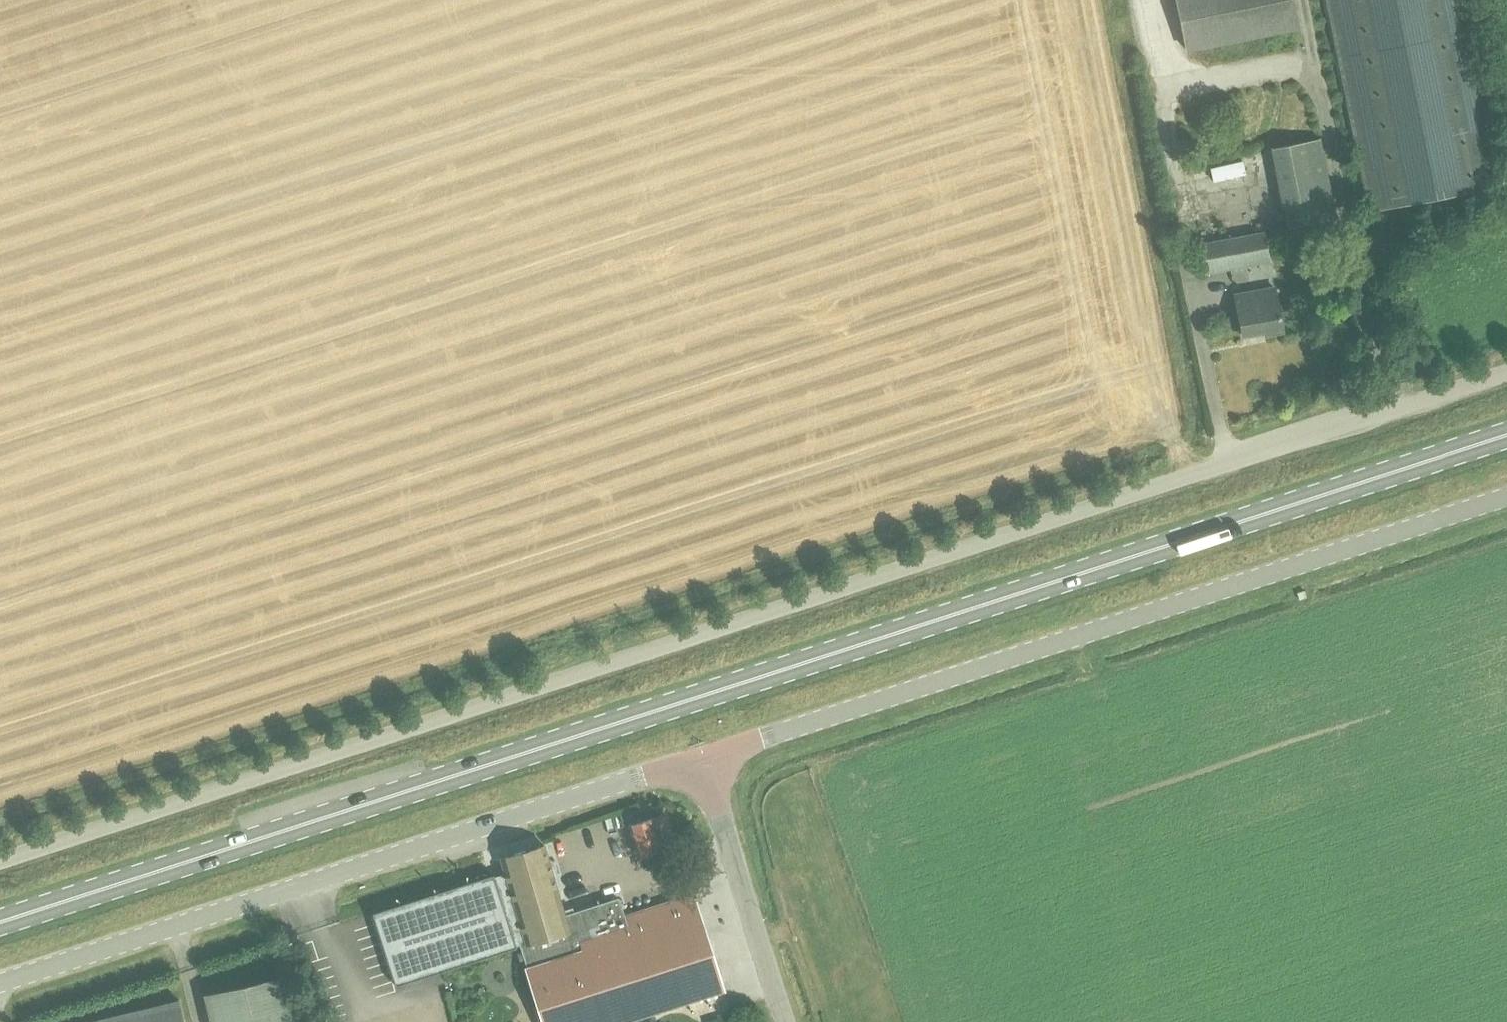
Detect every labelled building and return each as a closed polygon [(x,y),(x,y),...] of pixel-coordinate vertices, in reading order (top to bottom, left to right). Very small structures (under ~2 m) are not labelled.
[(1188,51),(1298,29),(1293,0),(1178,0),(1188,51)] [(1367,212),(1505,184),(1468,0),(1324,0),(1367,212)] [(1320,138),(1272,148),(1288,228),(1336,219),(1320,138)] [(1265,232),(1201,244),(1206,273),(1271,261),(1265,232)] [(1266,330),(1266,334),(1283,330),(1281,319),(1295,317),(1292,300),(1278,303),(1275,288),(1235,295),(1242,334),(1266,330)] [(678,851),(665,813),(630,825),(640,857),(660,850),(662,856),(678,851)] [(373,911),(397,986),(518,947),(517,945),(523,944),(530,968),(528,968),(534,987),(533,988),(538,1004),(539,1004),(545,1021),(621,1021),(723,991),(713,959),(709,945),(704,932),(698,934),(693,919),(700,917),(693,896),(629,916),(622,895),(566,913),(541,845),(504,857),(507,867),(373,911)] [(599,880),(602,890),(619,885),(616,875),(599,880)] [(206,997),(212,1021),(294,1021),(284,979),(206,997)] [(90,1021),(185,1021),(180,1000),(90,1021)]
